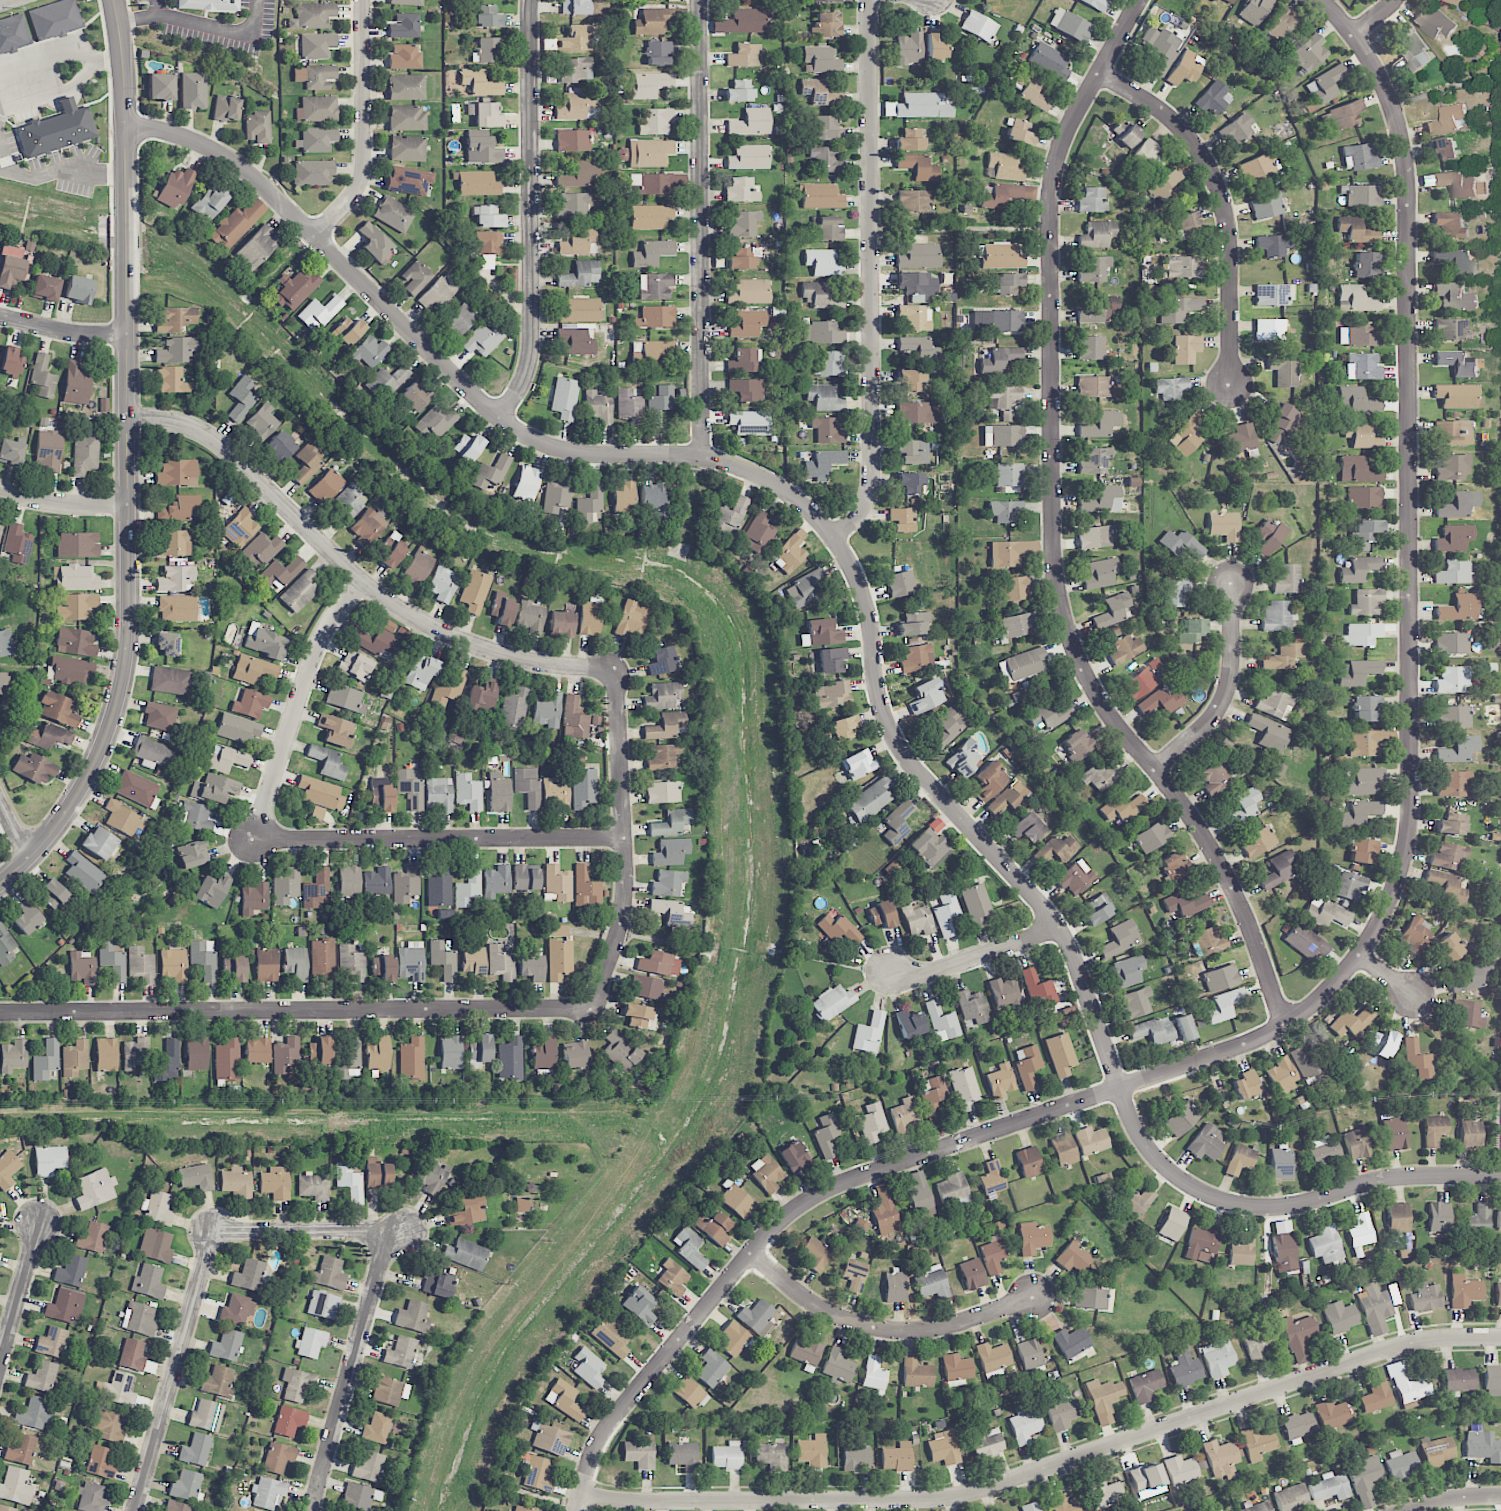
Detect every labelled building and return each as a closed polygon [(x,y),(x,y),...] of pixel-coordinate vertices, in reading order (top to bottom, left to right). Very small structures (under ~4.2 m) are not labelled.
[(83,30),(77,0),(68,0),(29,9),(36,40),(83,30)] [(174,8),(238,12),(238,0),(175,0),(174,8)] [(589,0),(561,0),(561,15),(590,14),(589,0)] [(1078,2),(1104,12),(1108,1),(1106,0),(1079,0),(1078,2)] [(1257,28),(1274,0),(1247,0),(1237,16),(1257,28)] [(335,4),(296,4),(296,18),(287,19),(287,29),(327,28),(327,17),(336,17),(335,4)] [(1263,31),(1281,42),(1299,15),(1281,4),(1263,31)] [(495,6),(475,5),(474,27),(502,28),(503,15),(495,14),(495,6)] [(1441,32),(1449,37),(1458,23),(1431,5),(1425,14),(1420,11),(1412,22),(1436,39),(1441,32)] [(1093,27),(1058,7),(1047,25),(1083,45),(1093,27)] [(635,35),(665,35),(665,21),(673,21),(673,8),(642,9),(642,20),(634,20),(635,35)] [(713,33),(764,33),(764,9),(732,9),(732,20),(712,20),(713,33)] [(999,25),(969,10),(959,28),(989,44),(999,25)] [(818,37),(841,37),(840,12),(817,13),(818,37)] [(32,45),(23,13),(0,20),(0,54),(32,45)] [(388,38),(419,38),(418,13),(395,14),(395,25),(388,25),(388,38)] [(1428,49),(1410,23),(1397,31),(1409,47),(1399,53),(1413,73),(1433,60),(1426,50),(1428,49)] [(591,25),(567,25),(567,38),(558,37),(557,51),(591,51),(591,25)] [(1161,78),(1183,42),(1162,28),(1158,33),(1149,27),(1139,42),(1150,48),(1145,56),(1156,62),(1150,71),(1161,78)] [(922,32),(909,32),(909,37),(896,37),(897,64),(922,64),(922,32)] [(1328,54),(1320,45),(1324,41),(1315,32),(1289,56),(1306,75),(1328,54)] [(940,40),(940,33),(926,33),(927,58),(948,58),(948,40),(940,40)] [(336,34),(302,34),(302,59),(328,59),(329,48),(336,48),(336,34)] [(502,37),(477,38),(477,51),(472,51),(472,63),(502,63),(502,37)] [(672,41),(647,41),(647,65),(668,65),(668,53),(672,53),(672,41)] [(1063,67),(1068,57),(1038,42),(1027,63),(1064,82),(1070,71),(1063,67)] [(421,69),(420,44),(392,45),(392,54),(388,54),(388,70),(421,69)] [(727,67),(761,66),(761,44),(736,44),(736,54),(726,54),(727,67)] [(813,73),(842,73),(841,60),(835,60),(835,47),(822,48),(822,47),(804,47),(804,62),(812,62),(813,73)] [(1192,61),(1196,54),(1183,48),(1166,82),(1176,87),(1181,78),(1193,84),(1202,66),(1192,61)] [(591,57),(557,58),(557,82),(591,81),(591,57)] [(1332,83),(1347,76),(1343,65),(1305,82),(1316,106),(1338,96),(1332,83)] [(336,66),(294,66),(294,82),(305,82),(305,90),(330,90),(330,79),(336,79),(336,66)] [(485,69),(461,69),(460,85),(471,85),(471,95),(503,96),(503,82),(485,81),(485,69)] [(1022,88),(1018,98),(1046,112),(1052,101),(1037,93),(1043,80),(1022,69),(1014,84),(1022,88)] [(206,73),(182,73),(181,109),(206,109),(206,73)] [(632,74),(632,100),(656,100),(656,87),(673,87),(673,73),(632,74)] [(148,74),(149,100),(174,100),(174,74),(148,74)] [(425,100),(425,75),(388,76),(388,100),(425,100)] [(801,95),(811,95),(811,106),(835,105),(835,92),(825,92),(825,79),(801,80),(801,95)] [(752,101),(751,80),(732,80),(732,89),(725,89),(725,102),(752,101)] [(1233,99),(1216,80),(1193,102),(1203,113),(1208,108),(1215,116),(1233,99)] [(555,106),(555,120),(599,119),(598,109),(594,109),(593,92),(562,93),(563,106),(555,106)] [(895,118),(953,117),(953,104),(944,104),(944,93),(902,93),(902,104),(895,104),(895,118)] [(25,159),(97,137),(87,104),(74,108),(71,96),(58,100),(62,113),(15,128),(25,159)] [(213,120),(237,122),(240,98),(215,96),(213,120)] [(337,120),(336,96),(301,97),(302,109),(298,109),(298,121),(337,120)] [(1320,112),(1326,132),(1359,123),(1356,113),(1365,110),(1362,101),(1320,112)] [(476,128),(504,127),(504,116),(497,116),(496,103),(467,103),(467,115),(475,115),(476,128)] [(1441,107),(1443,120),(1426,123),(1428,136),(1458,131),(1456,120),(1467,118),(1465,103),(1441,107)] [(424,105),(389,106),(390,131),(425,130),(424,105)] [(727,121),(727,135),(769,134),(769,108),(744,108),(744,121),(727,121)] [(638,135),(668,135),(668,122),(672,122),(673,109),(644,109),(644,124),(639,124),(638,135)] [(270,144),(269,112),(245,112),(246,141),(255,141),(255,144),(270,144)] [(1237,144),(1253,133),(1248,126),(1252,123),(1245,112),(1217,131),(1225,141),(1232,137),(1237,144)] [(814,141),(841,140),(841,128),(835,128),(835,116),(814,116),(814,141)] [(1030,123),(1010,118),(1004,140),(1031,146),(1034,134),(1028,132),(1030,123)] [(1129,148),(1141,134),(1122,118),(1110,132),(1129,148)] [(329,152),(329,141),(337,141),(337,128),(302,128),(302,140),(294,140),(294,148),(303,147),(303,153),(329,152)] [(922,128),(902,129),(902,138),(895,138),(896,151),(922,151),(922,128)] [(589,131),(557,130),(557,151),(589,151),(589,131)] [(390,161),(425,162),(425,137),(390,136),(390,161)] [(492,136),(467,136),(467,163),(504,163),(504,149),(492,149),(492,136)] [(1430,154),(1438,153),(1439,161),(1458,158),(1454,137),(1428,141),(1430,154)] [(1156,154),(1160,149),(1148,138),(1130,158),(1151,177),(1165,162),(1156,154)] [(635,141),(635,158),(635,167),(666,167),(666,154),(674,153),(673,141),(635,141)] [(1379,168),(1378,155),(1372,156),(1370,144),(1342,147),(1343,158),(1350,157),(1351,171),(1379,168)] [(726,169),(768,170),(768,146),(734,145),(734,156),(727,156),(726,169)] [(834,147),(814,147),(814,172),(842,173),(842,160),(834,160),(834,147)] [(1023,182),(1024,168),(1017,168),(1018,155),(988,152),(986,167),(994,168),(993,179),(1023,182)] [(1244,185),(1275,174),(1268,153),(1237,164),(1244,185)] [(914,182),(938,181),(938,166),(927,166),(927,155),(895,155),(896,169),(914,169),(914,182)] [(585,187),(585,178),(599,178),(599,160),(574,161),(574,173),(556,174),(556,187),(585,187)] [(334,161),(294,161),(294,186),(327,186),(327,176),(334,176),(334,161)] [(387,191),(431,196),(434,172),(390,167),(387,191)] [(157,201),(182,209),(195,172),(185,168),(183,173),(169,168),(157,201)] [(1153,199),(1161,194),(1167,203),(1174,198),(1169,190),(1185,181),(1177,168),(1145,187),(1153,199)] [(459,196),(500,195),(500,182),(493,182),(493,172),(458,172),(459,196)] [(1452,197),(1486,196),(1485,182),(1476,182),(1475,175),(1463,175),(1462,172),(1432,173),(1433,187),(1452,186),(1452,197)] [(672,195),(672,184),(684,184),(684,174),(632,173),(632,183),(635,183),(635,195),(672,195)] [(759,202),(759,185),(751,186),(750,177),(725,177),(725,202),(759,202)] [(844,209),(844,195),(836,195),(836,184),(803,184),(803,208),(844,209)] [(1035,187),(993,184),(993,187),(982,187),(980,208),(1003,210),(1004,200),(1034,203),(1035,187)] [(190,209),(207,223),(227,199),(209,185),(190,209)] [(1347,207),(1380,206),(1379,185),(1340,186),(1340,194),(1347,194),(1347,207)] [(1102,188),(1076,187),(1076,212),(1107,212),(1108,202),(1102,202),(1102,188)] [(898,212),(930,211),(929,190),(897,191),(898,212)] [(590,215),(590,193),(559,193),(560,216),(590,215)] [(415,213),(384,195),(372,216),(403,234),(415,213)] [(1253,219),(1283,216),(1280,195),(1251,198),(1253,219)] [(226,252),(267,209),(255,197),(240,212),(235,207),(208,235),(226,252)] [(504,227),(504,215),(496,215),(496,206),(475,206),(475,228),(504,227)] [(632,230),(666,230),(666,219),(672,219),(672,206),(632,206),(632,230)] [(733,237),(755,237),(756,221),(762,221),(762,212),(733,211),(733,237)] [(1180,238),(1202,233),(1196,211),(1174,216),(1180,238)] [(1462,228),(1462,212),(1434,213),(1434,226),(1439,226),(1439,239),(1468,238),(1468,228),(1462,228)] [(841,240),(840,216),(811,217),(812,241),(841,240)] [(1337,217),(1338,233),(1349,233),(1349,242),(1380,242),(1380,229),(1362,230),(1361,217),(1337,217)] [(393,247),(367,220),(357,230),(368,241),(361,247),(377,263),(393,247)] [(1108,248),(1108,237),(1117,237),(1116,221),(1085,222),(1086,235),(1078,235),(1078,248),(1108,248)] [(233,256),(250,273),(281,240),(263,223),(233,256)] [(558,254),(596,255),(597,228),(565,228),(565,242),(559,241),(558,254)] [(503,232),(474,231),(473,255),(481,255),(481,269),(493,270),(494,255),(502,255),(503,232)] [(1290,249),(1290,235),(1255,236),(1256,250),(1265,249),(1265,258),(1285,257),(1285,249),(1290,249)] [(674,240),(643,241),(643,252),(632,252),(633,268),(657,267),(657,255),(675,254),(674,240)] [(939,244),(897,245),(897,268),(939,267),(939,244)] [(1024,268),(1023,254),(1016,255),(1016,244),(981,245),(982,269),(1024,268)] [(11,291),(13,279),(27,282),(32,259),(22,257),(23,249),(5,245),(0,266),(0,288),(11,291)] [(760,247),(734,248),(734,256),(727,256),(728,269),(755,269),(755,258),(760,257),(760,247)] [(805,249),(804,266),(813,266),(813,276),(842,276),(842,263),(835,263),(835,250),(805,249)] [(1464,250),(1442,250),(1442,264),(1451,264),(1451,276),(1475,276),(1475,260),(1464,261),(1464,250)] [(1355,253),(1356,278),(1380,277),(1380,252),(1355,253)] [(1112,267),(1111,256),(1085,257),(1086,275),(1085,275),(1085,282),(1106,282),(1105,267),(1112,267)] [(1202,256),(1166,257),(1167,264),(1161,264),(1161,278),(1202,277),(1202,256)] [(434,277),(418,259),(400,275),(408,284),(403,288),(412,297),(434,277)] [(557,287),(589,287),(589,283),(599,283),(599,260),(575,261),(575,273),(557,274),(557,287)] [(289,313),(322,281),(313,271),(308,276),(301,268),(289,279),(283,273),(275,281),(283,288),(274,297),(289,313)] [(417,300),(427,309),(433,303),(439,308),(460,286),(445,271),(417,300)] [(937,278),(927,278),(927,273),(897,273),(897,289),(904,289),(904,295),(911,295),(911,303),(924,303),(924,295),(937,295),(937,278)] [(1021,273),(996,274),(996,295),(1015,295),(1015,286),(1021,286),(1021,273)] [(56,303),(62,280),(37,274),(31,296),(56,303)] [(668,299),(668,286),(673,286),(673,274),(639,274),(639,300),(668,299)] [(89,305),(94,281),(70,275),(65,299),(89,305)] [(734,280),(734,291),(727,291),(728,304),(769,303),(769,279),(734,280)] [(813,309),(828,308),(827,282),(801,283),(802,298),(813,297),(813,309)] [(1477,294),(1464,293),(1464,283),(1434,283),(1434,296),(1441,296),(1441,309),(1477,309),(1477,294)] [(1294,285),(1255,285),(1255,305),(1294,305),(1294,285)] [(1340,311),(1379,311),(1379,298),(1364,298),(1364,285),(1339,285),(1340,311)] [(314,298),(296,316),(315,334),(344,304),(335,295),(323,307),(314,298)] [(1109,323),(1109,312),(1120,312),(1120,297),(1096,296),(1096,309),(1077,309),(1077,322),(1109,323)] [(1185,324),(1184,311),(1203,310),(1203,297),(1171,299),(1171,309),(1159,309),(1160,325),(1185,324)] [(599,322),(599,298),(558,299),(559,323),(599,322)] [(455,340),(479,317),(464,302),(441,325),(455,340)] [(903,331),(932,331),(931,305),(898,306),(898,318),(902,318),(903,331)] [(633,328),(675,327),(675,306),(642,307),(642,318),(633,319),(633,328)] [(196,307),(163,308),(163,333),(179,333),(179,325),(196,325),(196,307)] [(766,310),(736,311),(736,324),(728,324),(728,338),(758,337),(758,327),(766,327),(766,310)] [(1022,311),(973,310),(973,331),(1022,332),(1022,311)] [(357,319),(353,324),(346,317),(330,333),(346,348),(366,327),(357,319)] [(1254,341),(1284,342),(1285,320),(1255,319),(1254,341)] [(1466,340),(1467,320),(1435,319),(1434,339),(1466,340)] [(835,331),(835,323),(805,322),(804,343),(844,344),(845,331),(835,331)] [(489,331),(481,324),(460,346),(469,355),(474,349),(484,358),(506,335),(495,325),(489,331)] [(1340,325),(1340,346),(1380,345),(1379,334),(1372,334),(1372,325),(1340,325)] [(391,349),(382,340),(379,343),(369,334),(351,353),(370,371),(391,349)] [(1201,335),(1174,336),(1174,365),(1194,364),(1194,353),(1201,352),(1201,335)] [(1105,337),(1078,336),(1078,359),(1105,360),(1105,337)] [(165,338),(165,349),(156,350),(156,363),(187,363),(187,351),(197,351),(197,337),(165,338)] [(898,338),(898,354),(916,354),(916,363),(939,363),(939,348),(930,348),(930,337),(898,338)] [(632,368),(657,367),(657,355),(667,354),(667,342),(632,342),(632,368)] [(17,356),(18,348),(5,345),(0,375),(20,378),(24,357),(17,356)] [(1022,361),(1022,348),(990,348),(991,358),(980,359),(980,374),(1005,374),(1004,361),(1022,361)] [(843,351),(818,352),(819,376),(843,376),(843,351)] [(1467,351),(1435,352),(1436,366),(1454,365),(1454,378),(1478,378),(1478,357),(1467,358),(1467,351)] [(37,396),(52,400),(57,376),(45,373),(49,355),(37,352),(30,383),(40,385),(37,396)] [(1381,367),(1377,367),(1377,353),(1347,354),(1347,379),(1382,379),(1381,367)] [(1276,371),(1275,387),(1295,388),(1296,357),(1268,356),(1267,370),(1276,371)] [(92,371),(81,369),(82,361),(68,359),(62,402),(87,405),(92,371)] [(382,368),(366,383),(383,402),(413,374),(404,364),(390,377),(382,368)] [(157,367),(158,393),(191,392),(191,383),(182,383),(181,367),(157,367)] [(924,370),(898,370),(898,383),(904,383),(904,392),(924,392),(924,370)] [(228,395),(238,401),(227,417),(238,425),(256,399),(249,394),(256,384),(242,375),(228,395)] [(1110,376),(1078,377),(1079,398),(1110,397),(1110,376)] [(558,420),(572,423),(580,381),(557,377),(550,411),(560,413),(558,420)] [(1161,401),(1181,400),(1181,391),(1189,390),(1188,377),(1154,379),(1155,394),(1161,394),(1161,401)] [(418,413),(436,395),(418,378),(400,396),(418,413)] [(763,379),(729,380),(729,392),(738,392),(739,402),(764,402),(763,379)] [(674,386),(658,385),(658,397),(649,397),(648,428),(661,428),(662,410),(674,411),(674,386)] [(815,412),(844,411),(844,398),(837,398),(837,385),(806,385),(807,401),(814,400),(815,412)] [(1441,409),(1483,408),(1483,397),(1478,397),(1478,385),(1433,386),(1433,399),(1441,399),(1441,409)] [(1364,386),(1339,387),(1339,413),(1381,412),(1381,399),(1364,400),(1364,386)] [(1022,400),(1022,387),(987,388),(988,408),(1014,408),(1014,400),(1022,400)] [(630,426),(643,427),(644,397),(634,396),(635,389),(618,388),(617,420),(630,420),(630,426)] [(599,423),(611,423),(611,395),(597,395),(596,389),(585,389),(585,417),(599,417),(599,423)] [(274,409),(266,401),(242,426),(261,443),(280,423),(270,414),(274,409)] [(931,402),(899,403),(899,423),(938,423),(937,410),(931,410),(931,402)] [(438,439),(459,417),(450,409),(446,413),(436,404),(414,427),(425,437),(430,432),(438,439)] [(735,435),(769,436),(769,412),(727,411),(727,425),(736,425),(735,435)] [(1120,411),(1097,411),(1097,423),(1079,423),(1079,437),(1110,437),(1110,426),(1121,426),(1120,411)] [(1167,439),(1184,458),(1202,441),(1193,431),(1205,420),(1197,411),(1167,439)] [(839,417),(810,418),(810,429),(816,429),(817,443),(845,443),(844,431),(839,431),(839,417)] [(1470,421),(1435,421),(1436,446),(1471,445),(1470,421)] [(1224,435),(1227,455),(1256,450),(1251,422),(1234,425),(1235,433),(1224,435)] [(1352,448),(1376,448),(1376,422),(1343,422),(1344,438),(1352,437),(1352,448)] [(1023,425),(983,426),(984,447),(1023,446),(1023,425)] [(282,429),(263,447),(280,464),(298,447),(282,429)] [(62,432),(38,431),(36,471),(60,472),(62,432)] [(73,477),(86,477),(86,468),(98,468),(99,435),(74,434),(73,477)] [(470,440),(463,434),(451,450),(469,463),(485,442),(475,434),(470,440)] [(20,467),(26,445),(2,438),(0,446),(0,461),(20,467)] [(304,465),(292,477),(302,487),(323,464),(317,459),(325,450),(312,438),(295,456),(304,465)] [(920,440),(900,441),(900,465),(920,465),(920,440)] [(1084,448),(1083,461),(1078,461),(1078,473),(1106,473),(1107,458),(1112,458),(1113,449),(1084,448)] [(803,478),(814,477),(814,482),(827,482),(827,465),(846,464),(846,451),(814,451),(814,462),(803,462),(803,478)] [(481,462),(470,484),(484,491),(489,482),(499,487),(512,458),(500,452),(493,468),(481,462)] [(1468,454),(1441,455),(1441,468),(1435,468),(1436,481),(1469,480),(1468,454)] [(1340,456),(1341,482),(1383,482),(1382,469),(1365,469),(1365,456),(1340,456)] [(196,460),(161,461),(161,472),(155,473),(155,486),(196,485),(196,460)] [(1022,463),(996,464),(996,487),(1022,486),(1022,463)] [(512,497),(532,503),(541,471),(521,465),(512,497)] [(346,482),(330,468),(308,492),(323,506),(346,482)] [(897,474),(898,486),(905,486),(905,495),(924,495),(924,473),(897,474)] [(571,478),(559,477),(559,483),(544,482),(543,514),(557,514),(557,508),(570,508),(571,478)] [(602,481),(588,481),(588,499),(576,499),(576,523),(596,523),(596,513),(602,513),(602,481)] [(634,481),(614,481),(613,516),(634,516),(634,481)] [(364,506),(357,499),(362,493),(351,482),(330,505),(339,513),(334,519),(344,528),(364,506)] [(664,483),(656,483),(656,485),(641,485),(640,511),(651,511),(650,518),(663,518),(664,483)] [(1120,486),(1095,486),(1095,511),(1121,511),(1120,486)] [(1348,488),(1348,508),(1382,507),(1381,487),(1348,488)] [(1468,517),(1467,507),(1478,507),(1478,491),(1454,492),(1454,504),(1435,505),(1436,518),(1468,517)] [(189,510),(199,510),(200,495),(175,495),(175,504),(166,504),(166,520),(189,521),(189,510)] [(735,538),(749,499),(738,495),(732,511),(718,506),(710,529),(735,538)] [(988,516),(996,516),(996,525),(1014,524),(1014,515),(1023,515),(1023,501),(988,502),(988,516)] [(260,528),(250,519),(254,515),(245,507),(221,531),(240,548),(260,528)] [(376,513),(369,507),(349,529),(367,546),(390,522),(378,511),(376,513)] [(891,509),(891,533),(914,532),(913,508),(891,509)] [(770,516),(756,510),(741,546),(764,556),(776,528),(766,524),(770,516)] [(1238,514),(1208,513),(1208,535),(1225,535),(1224,542),(1238,543),(1238,514)] [(1265,557),(1289,530),(1277,520),(1273,525),(1266,519),(1253,534),(1262,542),(1256,550),(1265,557)] [(1382,521),(1354,521),(1354,542),(1358,542),(1358,551),(1368,551),(1369,543),(1373,543),(1373,533),(1382,533),(1382,521)] [(11,561),(27,565),(34,535),(21,532),(23,525),(10,522),(3,551),(13,553),(11,561)] [(1465,551),(1465,541),(1473,541),(1473,525),(1442,526),(1442,538),(1435,538),(1435,551),(1465,551)] [(1115,526),(1077,527),(1078,544),(1087,543),(1087,548),(1112,547),(1112,537),(1116,537),(1115,526)] [(1167,530),(1157,542),(1175,558),(1183,549),(1197,561),(1205,550),(1181,529),(1175,537),(1167,530)] [(190,530),(160,531),(160,543),(157,543),(157,556),(190,555),(190,530)] [(407,548),(398,541),(401,536),(393,530),(378,551),(385,556),(381,563),(391,570),(407,548)] [(57,557),(98,557),(98,533),(58,532),(57,557)] [(275,536),(270,541),(262,532),(239,554),(257,572),(284,545),(275,536)] [(774,554),(782,561),(777,567),(787,576),(807,554),(798,546),(802,542),(792,533),(774,554)] [(989,542),(990,568),(1019,567),(1019,553),(1037,553),(1037,541),(989,542)] [(418,589),(436,559),(418,548),(400,578),(418,589)] [(306,565),(297,555),(284,569),(275,559),(257,578),(267,587),(274,580),(283,588),(306,565)] [(1120,573),(1117,557),(1087,563),(1089,576),(1082,578),(1085,591),(1114,584),(1112,574),(1120,573)] [(1365,583),(1365,571),(1382,571),(1382,557),(1351,557),(1351,568),(1341,568),(1340,583),(1365,583)] [(1435,584),(1469,583),(1469,561),(1444,561),(1445,571),(1434,571),(1435,584)] [(435,601),(448,605),(458,579),(451,576),(451,574),(447,572),(448,567),(437,563),(427,591),(437,595),(435,601)] [(1299,564),(1279,564),(1279,571),(1271,571),(1272,593),(1299,593),(1299,564)] [(100,590),(99,575),(92,575),(91,565),(57,566),(58,591),(100,590)] [(163,566),(163,578),(157,578),(156,591),(190,592),(190,581),(195,581),(195,566),(163,566)] [(320,591),(312,582),(318,577),(309,568),(279,597),(296,614),(320,591)] [(817,599),(811,586),(826,578),(820,568),(783,588),(795,611),(817,599)] [(480,617),(491,576),(468,569),(459,602),(468,605),(466,613),(480,617)] [(886,575),(890,598),(916,593),(912,570),(886,575)] [(1002,604),(1030,600),(1027,576),(999,580),(1002,604)] [(1162,578),(1163,608),(1183,608),(1183,595),(1190,595),(1190,578),(1162,578)] [(1384,589),(1355,590),(1356,605),(1350,605),(1350,615),(1379,615),(1378,601),(1384,601),(1384,589)] [(510,627),(515,600),(506,599),(507,593),(495,591),(490,616),(498,617),(496,625),(510,627)] [(1092,617),(1096,630),(1125,620),(1122,610),(1131,607),(1127,592),(1103,599),(1107,612),(1092,617)] [(1436,607),(1437,621),(1478,620),(1477,593),(1454,594),(1454,606),(1436,607)] [(98,594),(63,594),(63,606),(55,606),(55,620),(89,620),(89,607),(98,608),(98,594)] [(196,596),(160,596),(160,622),(196,621),(196,596)] [(528,633),(541,635),(546,608),(531,605),(532,599),(521,598),(517,627),(529,629),(528,633)] [(615,634),(626,637),(627,634),(641,638),(648,607),(624,601),(615,634)] [(600,636),(601,602),(580,602),(579,635),(600,636)] [(1290,631),(1290,621),(1296,621),(1296,611),(1290,611),(1290,602),(1262,602),(1262,631),(1290,631)] [(575,612),(550,611),(550,633),(558,633),(558,638),(574,638),(575,612)] [(932,622),(930,611),(902,615),(903,621),(897,622),(899,637),(926,633),(925,623),(932,622)] [(1000,618),(1004,639),(1037,632),(1033,612),(1000,618)] [(806,620),(807,635),(800,635),(800,646),(844,644),(844,630),(832,630),(831,619),(806,620)] [(1199,644),(1199,636),(1205,636),(1204,619),(1183,619),(1183,633),(1177,633),(1177,644),(1199,644)] [(1348,624),(1348,635),(1341,636),(1341,646),(1373,646),(1373,638),(1383,638),(1383,624),(1348,624)] [(95,658),(97,645),(90,644),(92,632),(59,627),(55,652),(95,658)] [(383,649),(393,654),(401,639),(379,627),(373,638),(357,629),(350,641),(379,657),(383,649)] [(281,660),(287,638),(256,628),(254,635),(247,633),(243,649),(281,660)] [(14,653),(9,629),(0,631),(0,656),(14,653)] [(177,633),(157,633),(157,654),(177,654),(177,633)] [(1468,633),(1437,634),(1438,655),(1468,654),(1468,633)] [(1131,641),(1128,634),(1110,642),(1115,651),(1108,655),(1114,666),(1144,650),(1138,638),(1131,641)] [(1304,658),(1304,643),(1279,644),(1279,656),(1260,656),(1261,669),(1291,669),(1291,658),(1304,658)] [(900,661),(901,674),(935,670),(932,644),(902,647),(904,660),(900,661)] [(650,676),(677,670),(671,645),(651,650),(654,663),(647,665),(650,676)] [(1040,661),(1047,659),(1043,647),(1003,659),(1010,682),(1043,672),(1040,661)] [(841,659),(847,659),(846,648),(819,649),(820,674),(841,673),(841,659)] [(366,683),(374,661),(347,650),(338,671),(366,683)] [(425,692),(438,660),(417,651),(404,683),(425,692)] [(280,666),(239,654),(232,678),(255,685),(259,674),(276,679),(280,666)] [(47,680),(84,686),(85,676),(92,677),(94,663),(51,656),(47,680)] [(1133,702),(1159,682),(1152,672),(1162,665),(1157,658),(1120,684),(1133,702)] [(1342,687),(1364,687),(1364,674),(1382,675),(1383,662),(1342,661),(1342,687)] [(1440,667),(1440,679),(1436,680),(1436,693),(1470,693),(1469,666),(1440,667)] [(191,671),(152,667),(150,691),(188,695),(191,671)] [(438,678),(429,703),(444,709),(448,697),(457,701),(468,672),(455,667),(450,682),(438,678)] [(490,715),(499,681),(486,677),(483,688),(470,685),(464,709),(490,715)] [(918,699),(908,704),(913,716),(946,701),(935,677),(912,688),(918,699)] [(815,708),(850,705),(847,680),(829,682),(830,685),(813,687),(815,708)] [(681,682),(651,683),(651,696),(643,697),(643,710),(674,709),(674,698),(682,697),(681,682)] [(366,713),(367,705),(361,703),(363,691),(330,684),(326,705),(366,713)] [(527,688),(515,686),(515,693),(503,692),(499,728),(522,731),(527,688)] [(1136,706),(1144,717),(1158,706),(1167,716),(1185,702),(1176,689),(1167,696),(1160,687),(1136,706)] [(267,709),(271,697),(244,688),(239,702),(234,700),(230,711),(259,719),(262,708),(267,709)] [(1258,697),(1254,711),(1287,721),(1294,696),(1267,688),(1264,699),(1258,697)] [(80,717),(72,713),(76,701),(47,690),(38,714),(75,729),(80,717)] [(534,727),(559,728),(561,692),(535,691),(534,727)] [(588,738),(589,715),(583,715),(584,708),(578,707),(579,695),(565,694),(563,737),(588,738)] [(1383,708),(1383,696),(1355,696),(1356,722),(1377,722),(1376,708),(1383,708)] [(144,727),(173,733),(178,709),(146,701),(143,713),(147,714),(144,727)] [(1051,711),(1047,702),(1026,712),(1034,729),(1044,724),(1046,729),(1075,716),(1069,703),(1051,711)] [(934,721),(942,730),(931,741),(940,751),(970,723),(952,704),(934,721)] [(1471,727),(1472,707),(1437,706),(1437,726),(1471,727)] [(685,712),(661,712),(661,726),(643,727),(643,739),(676,739),(675,729),(686,729),(685,712)] [(1290,729),(1251,713),(1246,725),(1262,732),(1258,744),(1280,754),(1290,729)] [(217,737),(250,744),(252,736),(259,738),(263,723),(221,714),(217,737)] [(348,749),(355,723),(320,714),(317,726),(327,729),(323,742),(348,749)] [(851,728),(858,726),(855,714),(828,722),(834,743),(854,737),(851,728)] [(70,747),(75,734),(45,722),(41,732),(31,728),(26,742),(49,751),(53,740),(70,747)] [(1062,738),(1072,761),(1096,750),(1090,735),(1084,738),(1080,730),(1062,738)] [(1349,731),(1349,757),(1379,756),(1379,740),(1382,740),(1382,731),(1349,731)] [(169,768),(175,748),(138,736),(131,756),(169,768)] [(1478,736),(1454,736),(1454,749),(1436,749),(1436,762),(1474,763),(1474,752),(1478,752),(1478,736)] [(972,751),(977,746),(970,738),(945,761),(961,779),(982,761),(972,751)] [(347,767),(336,763),(340,753),(310,744),(306,756),(323,762),(319,774),(342,782),(347,767)] [(253,756),(222,745),(219,755),(209,752),(204,767),(227,775),(231,763),(248,769),(253,756)] [(679,745),(651,745),(652,758),(647,758),(648,771),(675,770),(674,755),(680,754),(679,745)] [(868,748),(840,760),(850,781),(877,769),(868,748)] [(28,758),(20,754),(12,770),(47,787),(58,766),(31,753),(28,758)] [(1086,786),(1090,782),(1099,793),(1120,774),(1111,764),(1108,766),(1100,758),(1078,778),(1086,786)] [(1233,784),(1225,769),(1229,766),(1224,758),(1199,772),(1206,785),(1203,787),(1209,798),(1233,784)] [(983,803),(1010,779),(993,760),(973,777),(982,786),(974,793),(983,803)] [(513,769),(514,792),(526,792),(526,811),(539,810),(538,768),(513,769)] [(1354,769),(1355,779),(1347,780),(1347,795),(1377,795),(1377,781),(1385,781),(1384,768),(1354,769)] [(113,791),(154,811),(159,800),(154,797),(160,786),(124,769),(113,791)] [(422,769),(397,769),(396,794),(409,794),(409,811),(421,811),(422,769)] [(596,769),(572,769),(572,811),(586,811),(586,803),(596,803),(596,769)] [(1437,796),(1467,797),(1468,772),(1442,771),(1442,785),(1438,785),(1437,796)] [(489,812),(510,812),(509,778),(502,779),(501,772),(489,772),(489,812)] [(481,812),(481,781),(471,781),(471,773),(455,773),(456,804),(468,804),(468,812),(481,812)] [(194,781),(190,797),(223,804),(225,794),(237,797),(241,782),(207,774),(204,783),(194,781)] [(340,812),(345,798),(338,795),(340,787),(300,774),(296,787),(303,789),(300,800),(340,812)] [(845,806),(860,825),(893,799),(886,791),(892,786),(883,775),(845,806)] [(392,812),(391,778),(371,778),(371,805),(379,805),(379,812),(392,812)] [(554,784),(553,778),(543,778),(543,809),(569,809),(569,784),(554,784)] [(452,812),(451,779),(426,779),(426,809),(437,808),(437,813),(452,812)] [(1007,805),(1017,814),(1034,797),(1014,779),(987,808),(996,817),(1007,805)] [(679,781),(646,782),(646,803),(679,802),(679,781)] [(1232,796),(1238,811),(1223,817),(1228,828),(1258,816),(1252,803),(1260,800),(1255,787),(1232,796)] [(1107,822),(1117,815),(1122,823),(1148,806),(1140,794),(1125,804),(1118,795),(1098,809),(1107,822)] [(882,820),(890,828),(882,836),(892,847),(910,830),(901,821),(914,809),(905,799),(882,820)] [(132,837),(136,828),(142,831),(147,818),(107,801),(104,809),(111,812),(105,825),(132,837)] [(178,827),(208,833),(213,807),(183,801),(178,827)] [(1383,801),(1351,802),(1351,812),(1340,812),(1341,828),(1368,827),(1368,816),(1383,815),(1383,801)] [(310,817),(321,820),(325,809),(314,806),(310,817)] [(648,823),(649,836),(680,835),(679,825),(691,824),(690,808),(665,809),(666,822),(648,823)] [(1022,834),(1030,843),(1046,829),(1030,811),(1008,830),(1016,839),(1022,834)] [(1465,835),(1466,814),(1446,813),(1446,821),(1436,820),(1436,833),(1465,835)] [(1172,837),(1160,819),(1132,837),(1144,855),(1172,837)] [(81,845),(104,861),(118,840),(95,825),(81,845)] [(930,870),(951,851),(928,826),(907,845),(930,870)] [(1245,857),(1276,845),(1269,826),(1238,839),(1245,857)] [(1061,843),(1054,835),(1034,854),(1043,865),(1054,855),(1062,863),(1080,847),(1069,836),(1061,843)] [(1350,861),(1372,865),(1377,842),(1355,837),(1350,861)] [(689,839),(658,840),(658,852),(651,853),(652,866),(682,865),(681,855),(689,854),(689,839)] [(178,846),(182,869),(210,863),(205,840),(178,846)] [(1469,848),(1440,841),(1437,854),(1433,852),(1429,865),(1457,872),(1461,857),(1466,858),(1469,848)] [(65,873),(92,895),(107,877),(74,850),(65,860),(71,865),(65,873)] [(1263,890),(1292,879),(1288,867),(1296,864),(1291,850),(1268,858),(1273,873),(1258,878),(1263,890)] [(1192,869),(1186,859),(1183,861),(1177,851),(1159,861),(1171,882),(1192,869)] [(1062,891),(1067,887),(1072,895),(1097,881),(1084,859),(1054,877),(1062,891)] [(588,863),(574,864),(575,907),(602,906),(601,881),(588,882),(588,863)] [(451,865),(437,864),(437,872),(428,872),(427,906),(451,906),(451,865)] [(559,864),(545,864),(545,894),(555,894),(556,902),(572,902),(571,870),(559,871),(559,864)] [(303,908),(328,909),(329,866),(315,865),(315,884),(303,884),(303,908)] [(339,897),(360,897),(359,865),(339,865),(339,897)] [(419,865),(405,865),(406,872),(393,873),(394,904),(409,904),(408,896),(420,895),(419,865)] [(480,865),(467,865),(467,883),(454,883),(455,907),(481,907),(480,865)] [(484,870),(484,900),(495,900),(495,894),(510,893),(509,865),(497,865),(497,870),(484,870)] [(539,891),(538,869),(527,869),(527,865),(513,865),(514,891),(539,891)] [(299,898),(299,867),(285,867),(285,871),(273,871),(274,906),(289,905),(288,898),(299,898)] [(390,895),(389,867),(377,867),(377,871),(364,872),(365,896),(390,895)] [(680,883),(686,883),(687,871),(657,870),(657,882),(651,882),(651,895),(679,897),(680,883)] [(1365,892),(1369,878),(1342,870),(1337,885),(1332,884),(1329,894),(1356,901),(1359,890),(1365,892)] [(1425,883),(1442,886),(1440,900),(1463,904),(1467,887),(1456,885),(1458,876),(1427,870),(1425,883)] [(204,875),(192,898),(216,910),(232,878),(220,872),(216,881),(204,875)] [(70,897),(51,877),(39,889),(57,909),(70,897)] [(241,916),(252,916),(252,910),(267,911),(267,882),(254,882),(254,887),(242,887),(241,916)] [(971,930),(986,926),(984,918),(992,916),(984,883),(961,889),(971,930)] [(1211,906),(1205,893),(1194,898),(1189,887),(1161,900),(1167,914),(1178,909),(1182,919),(1211,906)] [(953,891),(929,899),(942,939),(956,935),(951,918),(961,915),(953,891)] [(1083,917),(1089,927),(1116,910),(1105,892),(1084,904),(1089,913),(1083,917)] [(1353,915),(1322,899),(1321,901),(1313,898),(1303,918),(1325,929),(1330,920),(1345,928),(1353,915)] [(22,912),(12,921),(26,936),(45,919),(26,899),(17,907),(22,912)] [(649,913),(667,914),(666,923),(689,924),(690,902),(650,900),(649,913)] [(884,929),(896,926),(889,901),(868,907),(873,925),(882,923),(884,929)] [(935,932),(926,905),(912,910),(910,904),(900,907),(909,936),(920,932),(922,936),(935,932)] [(831,942),(840,933),(853,947),(863,938),(841,914),(833,921),(827,914),(815,924),(831,942)] [(1409,945),(1406,951),(1418,957),(1431,932),(1420,926),(1424,920),(1412,914),(1399,940),(1409,945)] [(1108,928),(1113,941),(1098,947),(1103,959),(1142,943),(1132,919),(1108,928)] [(1321,958),(1330,948),(1298,921),(1283,939),(1309,961),(1315,953),(1321,958)] [(15,947),(3,922),(0,923),(0,967),(14,960),(9,950),(15,947)] [(567,925),(547,926),(548,937),(567,936),(567,925)] [(1191,944),(1196,942),(1202,957),(1228,947),(1224,935),(1220,937),(1215,925),(1188,935),(1191,944)] [(1443,953),(1437,958),(1449,968),(1466,949),(1448,932),(1435,946),(1443,953)] [(548,938),(549,983),(562,982),(562,974),(572,974),(572,938),(548,938)] [(311,940),(312,973),(322,973),(322,982),(335,982),(334,940),(311,940)] [(456,950),(450,950),(450,940),(430,940),(430,965),(443,965),(442,982),(455,983),(456,950)] [(115,941),(99,942),(99,966),(111,966),(112,984),(125,984),(124,951),(115,952),(115,941)] [(215,941),(190,941),(190,965),(202,966),(202,983),(215,983),(215,941)] [(424,942),(407,941),(407,948),(399,948),(398,978),(411,978),(411,982),(423,983),(424,942)] [(365,983),(366,953),(355,952),(355,945),(339,944),(339,969),(354,969),(353,982),(365,983)] [(503,944),(488,944),(489,975),(501,975),(501,983),(514,983),(514,952),(503,952),(503,944)] [(154,954),(144,955),(144,946),(128,946),(129,976),(141,976),(141,985),(154,984),(154,954)] [(484,947),(462,947),(463,972),(471,972),(471,982),(485,981),(484,947)] [(276,982),(277,949),(256,948),(256,981),(276,982)] [(306,983),(306,948),(284,948),(284,973),(293,973),(294,983),(306,983)] [(186,984),(185,949),(160,950),(161,979),(173,979),(173,984),(186,984)] [(94,951),(69,951),(70,980),(83,980),(83,986),(95,985),(94,951)] [(636,970),(678,978),(681,957),(650,951),(648,960),(638,958),(636,970)] [(1146,969),(1141,954),(1111,963),(1115,976),(1109,978),(1113,991),(1142,982),(1139,971),(1146,969)] [(518,976),(531,976),(531,982),(544,982),(543,955),(518,955),(518,976)] [(231,983),(244,983),(244,956),(223,956),(223,976),(231,976),(231,983)] [(394,982),(393,956),(372,956),(373,975),(381,975),(381,982),(394,982)] [(1483,988),(1481,976),(1491,974),(1489,959),(1463,964),(1465,975),(1450,978),(1453,993),(1483,988)] [(1208,993),(1239,983),(1233,963),(1202,973),(1208,993)] [(1051,979),(1039,983),(1033,966),(1021,970),(1036,1010),(1059,1002),(1051,979)] [(988,982),(995,1007),(1020,1000),(1012,975),(988,982)] [(666,980),(631,976),(628,997),(664,1000),(666,980)] [(858,1003),(851,989),(843,993),(839,985),(808,1001),(819,1023),(858,1003)] [(1121,994),(1125,1009),(1124,1010),(1126,1019),(1150,1013),(1147,998),(1151,996),(1149,987),(1121,994)] [(1205,1010),(1209,1025),(1233,1018),(1229,1005),(1245,999),(1242,987),(1212,996),(1215,1007),(1205,1010)] [(969,995),(967,988),(954,993),(966,1029),(991,1021),(981,991),(969,995)] [(935,1042),(961,1036),(955,1011),(941,1015),(937,999),(925,1001),(935,1042)] [(1485,1018),(1478,1017),(1481,1003),(1453,999),(1451,1011),(1456,1012),(1454,1025),(1483,1030),(1485,1018)] [(622,1016),(629,1017),(627,1026),(647,1030),(651,1008),(625,1003),(622,1016)] [(1345,1009),(1328,1027),(1340,1038),(1347,1030),(1355,1038),(1377,1015),(1367,1005),(1354,1018),(1345,1009)] [(884,1011),(871,1010),(869,1026),(855,1025),(852,1049),(864,1051),(863,1058),(878,1060),(884,1011)] [(921,1011),(907,1015),(906,1010),(896,1012),(902,1039),(926,1033),(921,1011)] [(1182,1042),(1194,1038),(1187,1014),(1175,1018),(1182,1042)] [(1127,1027),(1131,1040),(1148,1035),(1152,1047),(1175,1039),(1170,1024),(1160,1028),(1157,1018),(1127,1027)] [(1367,1050),(1387,1059),(1397,1035),(1385,1030),(1383,1036),(1373,1032),(1367,1050)] [(605,1039),(611,1043),(602,1056),(628,1072),(641,1049),(610,1031),(605,1039)] [(1057,1080),(1070,1075),(1068,1068),(1077,1065),(1067,1032),(1044,1040),(1057,1080)] [(490,1034),(477,1035),(478,1042),(468,1042),(469,1069),(480,1069),(480,1062),(491,1062),(490,1034)] [(555,1034),(542,1034),(542,1044),(533,1044),(533,1069),(555,1069),(555,1034)] [(389,1035),(377,1036),(377,1045),(367,1045),(367,1071),(389,1070),(389,1035)] [(299,1036),(286,1037),(286,1043),(273,1044),(274,1075),(300,1074),(299,1036)] [(423,1080),(423,1036),(410,1036),(410,1044),(399,1044),(400,1080),(423,1080)] [(441,1070),(462,1069),(461,1036),(440,1036),(441,1070)] [(498,1044),(499,1080),(522,1080),(521,1036),(508,1036),(509,1044),(498,1044)] [(123,1071),(135,1071),(135,1065),(148,1065),(149,1037),(136,1037),(136,1042),(123,1042),(123,1071)] [(207,1037),(186,1038),(187,1071),(208,1070),(207,1037)] [(215,1045),(215,1080),(239,1081),(240,1038),(225,1037),(225,1046),(215,1045)] [(309,1043),(309,1063),(331,1063),(330,1037),(316,1037),(316,1043),(309,1043)] [(1418,1037),(1404,1037),(1406,1069),(1416,1069),(1416,1079),(1433,1079),(1432,1054),(1418,1054),(1418,1037)] [(33,1056),(32,1080),(48,1081),(48,1070),(58,1070),(58,1038),(45,1038),(45,1056),(33,1056)] [(116,1038),(96,1039),(97,1072),(117,1072),(116,1038)] [(178,1039),(165,1038),(165,1057),(153,1057),(153,1081),(177,1081),(178,1039)] [(245,1064),(269,1063),(269,1038),(253,1038),(253,1042),(244,1042),(245,1064)] [(63,1077),(78,1077),(78,1069),(88,1069),(88,1039),(75,1039),(75,1046),(62,1046),(63,1077)] [(27,1068),(26,1040),(13,1040),(13,1045),(1,1045),(1,1074),(12,1074),(12,1068),(27,1068)] [(337,1080),(349,1079),(349,1069),(361,1069),(361,1040),(344,1040),(344,1056),(336,1056),(337,1080)] [(589,1068),(588,1041),(572,1042),(573,1047),(563,1047),(565,1070),(589,1068)] [(1043,1068),(1036,1044),(1015,1051),(1019,1063),(1016,1064),(1025,1092),(1037,1089),(1032,1071),(1043,1068)] [(1305,1087),(1328,1077),(1321,1061),(1310,1066),(1301,1046),(1289,1051),(1305,1087)] [(1299,1086),(1285,1055),(1273,1060),(1276,1065),(1265,1070),(1277,1097),(1299,1086)] [(1015,1090),(1009,1061),(997,1064),(999,1071),(986,1074),(992,1101),(1006,1098),(1005,1092),(1015,1090)] [(981,1099),(971,1065),(948,1073),(961,1114),(974,1109),(971,1102),(981,1099)] [(1240,1074),(1241,1078),(1232,1081),(1240,1101),(1262,1093),(1252,1069),(1240,1074)] [(925,1080),(927,1089),(919,1092),(928,1123),(943,1118),(938,1101),(948,1098),(941,1075),(925,1080)] [(911,1132),(910,1127),(920,1124),(912,1096),(901,1099),(902,1105),(889,1109),(896,1136),(911,1132)] [(888,1131),(878,1101),(863,1106),(866,1114),(856,1117),(864,1139),(888,1131)] [(1200,1116),(1185,1101),(1161,1123),(1175,1139),(1200,1116)] [(836,1156),(829,1139),(841,1135),(832,1112),(817,1118),(821,1128),(812,1132),(824,1161),(836,1156)] [(1382,1120),(1387,1152),(1408,1148),(1403,1117),(1382,1120)] [(1447,1136),(1447,1117),(1424,1117),(1425,1149),(1437,1148),(1437,1136),(1447,1136)] [(1481,1119),(1460,1120),(1461,1149),(1482,1148),(1481,1119)] [(1224,1133),(1204,1122),(1186,1151),(1200,1159),(1202,1155),(1213,1162),(1224,1144),(1219,1142),(1224,1133)] [(1091,1132),(1090,1126),(1073,1132),(1082,1157),(1109,1148),(1103,1128),(1091,1132)] [(1370,1156),(1363,1128),(1343,1133),(1350,1161),(1370,1156)] [(1078,1162),(1069,1134),(1049,1140),(1058,1168),(1078,1162)] [(1342,1158),(1336,1140),(1329,1142),(1327,1136),(1307,1142),(1315,1166),(1342,1158)] [(792,1175),(811,1163),(796,1140),(777,1152),(792,1175)] [(1237,1178),(1241,1167),(1250,1170),(1256,1151),(1234,1144),(1225,1174),(1237,1178)] [(1023,1179),(1042,1173),(1035,1146),(1015,1151),(1023,1179)] [(65,1147),(35,1148),(36,1177),(53,1177),(53,1168),(66,1168),(65,1147)] [(10,1177),(23,1165),(8,1149),(0,1156),(0,1188),(4,1192),(15,1182),(10,1177)] [(1271,1149),(1271,1179),(1292,1179),(1292,1149),(1284,1149),(1271,1149)] [(747,1168),(769,1195),(778,1187),(775,1183),(785,1175),(766,1153),(747,1168)] [(449,1169),(436,1163),(438,1160),(428,1155),(416,1181),(426,1186),(423,1191),(437,1197),(449,1169)] [(391,1163),(376,1163),(376,1157),(366,1157),(366,1188),(391,1188),(391,1163)] [(986,1201),(996,1198),(994,1192),(1006,1189),(997,1158),(984,1162),(987,1174),(979,1176),(986,1201)] [(198,1185),(200,1193),(214,1190),(208,1163),(178,1169),(181,1188),(198,1185)] [(337,1188),(349,1187),(350,1205),(363,1205),(362,1173),(349,1173),(349,1163),(336,1163),(337,1188)] [(221,1192),(236,1192),(235,1198),(251,1199),(252,1172),(242,1172),(242,1166),(230,1166),(230,1172),(221,1171),(221,1192)] [(260,1173),(260,1193),(272,1193),(272,1201),(289,1201),(289,1166),(269,1167),(269,1173),(260,1173)] [(80,1212),(115,1197),(110,1186),(116,1184),(113,1176),(108,1178),(104,1168),(76,1179),(83,1195),(74,1198),(80,1212)] [(935,1207),(921,1170),(903,1176),(917,1214),(935,1207)] [(299,1196),(313,1196),(313,1202),(328,1201),(327,1174),(298,1175),(299,1196)] [(757,1203),(730,1184),(718,1201),(745,1220),(757,1203)] [(1119,1203),(1137,1218),(1156,1196),(1146,1187),(1138,1196),(1131,1190),(1119,1203)] [(172,1195),(151,1189),(148,1200),(143,1199),(140,1209),(146,1211),(143,1219),(170,1226),(174,1212),(167,1210),(172,1195)] [(877,1197),(880,1205),(871,1207),(877,1230),(900,1224),(891,1193),(877,1197)] [(448,1226),(484,1222),(481,1195),(459,1198),(460,1212),(447,1213),(448,1226)] [(516,1212),(528,1212),(528,1197),(515,1197),(516,1212)] [(1429,1232),(1449,1231),(1449,1202),(1428,1203),(1429,1232)] [(1489,1203),(1476,1202),(1475,1215),(1466,1214),(1466,1234),(1489,1235),(1489,1203)] [(1407,1203),(1386,1204),(1388,1233),(1408,1232),(1407,1203)] [(1188,1215),(1170,1206),(1157,1233),(1175,1242),(1188,1215)] [(731,1223),(716,1211),(709,1220),(701,1213),(692,1224),(721,1248),(729,1238),(723,1233),(731,1223)] [(1374,1242),(1366,1211),(1353,1214),(1356,1226),(1346,1228),(1351,1248),(1374,1242)] [(78,1230),(74,1247),(100,1253),(106,1225),(89,1221),(86,1231),(78,1230)] [(1049,1225),(1036,1226),(1035,1222),(1019,1223),(1020,1257),(1034,1256),(1034,1247),(1050,1247),(1049,1225)] [(1312,1258),(1321,1257),(1322,1264),(1342,1259),(1334,1224),(1316,1228),(1318,1236),(1308,1238),(1312,1258)] [(694,1251),(703,1240),(683,1225),(671,1241),(679,1247),(675,1253),(700,1272),(708,1261),(694,1251)] [(1191,1228),(1184,1259),(1207,1264),(1209,1253),(1215,1254),(1221,1228),(1205,1225),(1203,1231),(1191,1228)] [(148,1245),(145,1258),(169,1263),(172,1249),(169,1249),(172,1235),(145,1229),(142,1244),(148,1245)] [(1240,1245),(1230,1245),(1229,1265),(1252,1266),(1253,1234),(1240,1233),(1240,1245)] [(1276,1273),(1296,1271),(1293,1233),(1273,1235),(1276,1273)] [(804,1265),(818,1274),(835,1251),(810,1234),(799,1251),(809,1258),(804,1265)] [(1007,1259),(1000,1234),(988,1237),(990,1243),(980,1246),(988,1277),(1001,1273),(998,1262),(1007,1259)] [(489,1249),(456,1237),(453,1247),(446,1244),(441,1258),(480,1272),(489,1249)] [(1055,1263),(1067,1272),(1071,1266),(1082,1274),(1094,1258),(1071,1241),(1055,1263)] [(64,1269),(56,1267),(53,1281),(79,1288),(87,1259),(69,1254),(64,1269)] [(319,1273),(311,1271),(308,1283),(343,1290),(346,1274),(340,1272),(343,1260),(323,1256),(319,1273)] [(689,1276),(667,1257),(660,1265),(665,1270),(655,1281),(676,1299),(684,1290),(680,1287),(689,1276)] [(232,1272),(229,1285),(257,1291),(264,1262),(244,1258),(241,1273),(232,1272)] [(860,1295),(869,1265),(847,1258),(841,1278),(850,1281),(847,1291),(860,1295)] [(987,1285),(978,1258),(958,1264),(967,1292),(987,1285)] [(163,1269),(138,1263),(130,1291),(162,1299),(165,1285),(159,1284),(163,1269)] [(923,1268),(925,1275),(914,1277),(918,1298),(936,1294),(937,1299),(949,1297),(942,1264),(923,1268)] [(1450,1309),(1469,1309),(1469,1300),(1482,1301),(1482,1281),(1463,1280),(1463,1271),(1451,1270),(1450,1309)] [(450,1298),(453,1276),(425,1272),(421,1293),(450,1298)] [(884,1302),(905,1303),(906,1273),(885,1272),(884,1302)] [(1357,1294),(1369,1337),(1387,1332),(1383,1317),(1393,1314),(1386,1290),(1378,1292),(1375,1281),(1363,1285),(1365,1291),(1357,1294)] [(647,1311),(655,1302),(636,1285),(618,1304),(646,1329),(656,1319),(647,1311)] [(1410,1295),(1411,1312),(1441,1309),(1439,1285),(1417,1287),(1417,1294),(1410,1295)] [(1106,1289),(1074,1287),(1073,1308),(1105,1310),(1106,1289)] [(42,1316),(76,1325),(84,1295),(58,1288),(54,1304),(46,1302),(42,1316)] [(340,1296),(312,1291),(307,1315),(335,1320),(340,1296)] [(218,1320),(243,1324),(245,1315),(252,1316),(255,1299),(230,1294),(228,1307),(221,1306),(218,1320)] [(762,1339),(774,1325),(769,1321),(777,1312),(760,1298),(750,1311),(744,1306),(735,1317),(762,1339)] [(428,1304),(409,1299),(406,1310),(398,1308),(393,1325),(426,1334),(429,1319),(425,1318),(428,1304)] [(155,1307),(129,1300),(127,1309),(128,1309),(122,1329),(152,1337),(157,1321),(152,1319),(155,1307)] [(1353,1304),(1343,1307),(1340,1300),(1322,1306),(1330,1334),(1359,1325),(1353,1304)] [(588,1336),(622,1359),(629,1349),(623,1346),(630,1335),(602,1316),(588,1336)] [(1292,1321),(1291,1317),(1282,1319),(1293,1366),(1307,1362),(1301,1340),(1317,1336),(1312,1316),(1292,1321)] [(721,1331),(727,1337),(719,1345),(733,1359),(753,1338),(732,1319),(721,1331)] [(46,1337),(38,1335),(34,1351),(62,1358),(69,1331),(49,1326),(46,1337)] [(328,1333),(303,1326),(295,1354),(316,1360),(320,1346),(325,1347),(328,1333)] [(1067,1334),(1063,1328),(1051,1335),(1065,1360),(1092,1345),(1081,1326),(1067,1334)] [(1265,1359),(1263,1349),(1273,1347),(1270,1326),(1243,1331),(1249,1361),(1265,1359)] [(212,1341),(207,1354),(234,1363),(243,1334),(224,1328),(219,1343),(212,1341)] [(797,1332),(789,1358),(805,1363),(803,1370),(814,1374),(824,1341),(797,1332)] [(1226,1367),(1235,1365),(1227,1333),(1212,1337),(1214,1344),(1201,1347),(1209,1380),(1228,1375),(1226,1367)] [(418,1340),(397,1335),(393,1351),(385,1349),(382,1362),(410,1369),(418,1340)] [(143,1371),(145,1359),(142,1358),(145,1342),(124,1338),(119,1366),(143,1371)] [(1044,1365),(1035,1338),(1015,1344),(1024,1371),(1044,1365)] [(1006,1344),(990,1349),(988,1342),(975,1346),(985,1376),(1013,1367),(1006,1344)] [(572,1357),(579,1363),(572,1370),(594,1390),(603,1380),(598,1375),(606,1366),(583,1345),(572,1357)] [(849,1383),(856,1364),(841,1358),(844,1350),(831,1345),(821,1373),(849,1383)] [(1176,1388),(1204,1379),(1197,1358),(1191,1360),(1187,1347),(1175,1351),(1179,1364),(1169,1367),(1176,1388)] [(731,1367),(708,1348),(700,1358),(706,1363),(695,1376),(712,1390),(731,1367)] [(942,1355),(946,1384),(974,1379),(971,1358),(959,1360),(958,1353),(942,1355)] [(886,1370),(879,1369),(880,1357),(865,1355),(862,1387),(874,1388),(873,1395),(884,1396),(886,1370)] [(902,1387),(932,1387),(933,1366),(916,1365),(917,1358),(903,1358),(902,1387)] [(58,1364),(39,1359),(35,1375),(27,1373),(23,1387),(51,1394),(58,1364)] [(231,1398),(233,1389),(229,1388),(233,1368),(213,1365),(211,1376),(203,1374),(200,1392),(231,1398)] [(1500,1390),(1500,1365),(1485,1365),(1485,1397),(1499,1396),(1499,1390),(1500,1390)] [(302,1404),(305,1388),(313,1390),(316,1375),(284,1368),(282,1381),(287,1382),(283,1400),(302,1404)] [(1129,1379),(1138,1406),(1153,1400),(1151,1392),(1165,1387),(1158,1368),(1129,1379)] [(1444,1369),(1444,1391),(1474,1390),(1474,1368),(1444,1369)] [(1399,1403),(1431,1396),(1425,1370),(1393,1378),(1399,1403)] [(133,1375),(114,1371),(111,1384),(97,1381),(93,1397),(134,1406),(137,1394),(129,1392),(133,1375)] [(696,1412),(710,1397),(685,1375),(672,1390),(696,1412)] [(397,1407),(400,1398),(407,1400),(411,1385),(378,1376),(371,1400),(397,1407)] [(578,1391),(557,1378),(543,1401),(579,1422),(585,1411),(571,1402),(578,1391)] [(1086,1383),(1098,1427),(1114,1423),(1108,1402),(1126,1397),(1122,1382),(1112,1384),(1112,1382),(1099,1385),(1098,1379),(1086,1383)] [(1360,1397),(1363,1413),(1392,1406),(1386,1381),(1369,1385),(1371,1394),(1360,1397)] [(42,1430),(49,1400),(30,1395),(27,1411),(16,1409),(13,1424),(42,1430)] [(225,1406),(200,1398),(196,1411),(192,1410),(187,1425),(217,1434),(225,1406)] [(1344,1402),(1332,1406),(1330,1399),(1314,1404),(1323,1431),(1351,1422),(1344,1402)] [(305,1429),(307,1410),(279,1406),(275,1435),(293,1438),(295,1428),(305,1429)] [(121,1444),(125,1431),(120,1429),(124,1416),(97,1408),(92,1427),(99,1429),(97,1437),(121,1444)] [(1031,1444),(1029,1434),(1042,1431),(1038,1408),(1018,1412),(1019,1416),(1009,1418),(1015,1447),(1031,1444)] [(1289,1447),(1301,1443),(1299,1437),(1316,1432),(1309,1410),(1281,1419),(1289,1447)] [(386,1445),(394,1417),(374,1411),(370,1425),(365,1424),(361,1438),(386,1445)] [(531,1446),(562,1457),(570,1435),(539,1423),(531,1446)] [(1240,1431),(1249,1464),(1262,1461),(1260,1453),(1277,1449),(1272,1430),(1259,1433),(1258,1426),(1240,1431)] [(976,1460),(1005,1451),(998,1427),(969,1436),(976,1460)] [(941,1432),(943,1438),(926,1442),(931,1462),(942,1460),(944,1466),(961,1462),(954,1429),(941,1432)] [(1466,1431),(1466,1458),(1489,1458),(1488,1464),(1500,1464),(1500,1440),(1493,1440),(1493,1432),(1466,1431)] [(182,1446),(178,1460),(205,1468),(213,1437),(194,1432),(190,1448),(182,1446)] [(16,1446),(7,1444),(3,1459),(29,1466),(37,1438),(19,1433),(16,1446)] [(796,1441),(797,1461),(807,1461),(807,1468),(826,1468),(825,1434),(813,1434),(813,1440),(796,1441)] [(653,1435),(642,1435),(642,1442),(622,1442),(623,1462),(636,1461),(636,1470),(654,1469),(653,1435)] [(1455,1458),(1450,1437),(1428,1441),(1428,1437),(1420,1439),(1426,1471),(1442,1468),(1440,1461),(1455,1458)] [(1217,1446),(1215,1439),(1202,1443),(1212,1481),(1235,1475),(1232,1465),(1240,1462),(1234,1441),(1217,1446)] [(297,1449),(271,1441),(263,1470),(282,1475),(286,1460),(294,1462),(297,1449)] [(711,1447),(711,1469),(741,1469),(740,1441),(728,1441),(728,1446),(711,1447)] [(911,1471),(911,1441),(898,1441),(898,1449),(881,1448),(881,1470),(911,1471)] [(684,1473),(698,1472),(697,1442),(667,1443),(668,1465),(683,1464),(684,1473)] [(111,1449),(94,1444),(85,1472),(111,1480),(116,1464),(107,1461),(111,1449)] [(786,1444),(755,1444),(755,1464),(786,1464),(786,1444)] [(842,1471),(869,1472),(870,1447),(843,1446),(842,1471)] [(1414,1451),(1401,1455),(1400,1450),(1384,1454),(1392,1480),(1420,1472),(1414,1451)] [(354,1460),(351,1477),(379,1482),(384,1455),(366,1452),(365,1462),(354,1460)] [(551,1493),(555,1480),(547,1477),(552,1461),(524,1453),(523,1459),(529,1461),(522,1485),(551,1493)] [(1384,1478),(1376,1454),(1346,1464),(1359,1505),(1373,1500),(1368,1483),(1384,1478)] [(1181,1461),(1179,1455),(1163,1460),(1172,1487),(1200,1478),(1193,1457),(1181,1461)] [(1129,1470),(1136,1499),(1165,1492),(1158,1463),(1129,1470)] [(26,1485),(29,1471),(8,1466),(3,1484),(0,1484),(0,1499),(28,1506),(33,1487),(26,1485)] [(172,1479),(168,1495),(200,1504),(203,1494),(198,1493),(202,1475),(181,1469),(178,1480),(172,1479)] [(1352,1496),(1344,1473),(1333,1477),(1331,1472),(1321,1475),(1323,1480),(1308,1486),(1314,1502),(1335,1495),(1337,1501),(1352,1496)] [(276,1495),(285,1497),(288,1483),(259,1477),(258,1485),(253,1484),(251,1492),(255,1493),(252,1506),(273,1510),(276,1495)] [(1094,1510),(1125,1501),(1119,1481),(1105,1486),(1103,1478),(1086,1483),(1094,1510)] [(81,1510),(104,1510),(106,1500),(101,1498),(104,1486),(83,1481),(76,1510),(81,1510)] [(372,1499),(381,1501),(383,1491),(347,1482),(341,1505),(365,1510),(369,1510),(372,1499)] [(1280,1510),(1306,1510),(1312,1509),(1303,1483),(1274,1493),(1280,1510)] [(1053,1510),(1080,1510),(1075,1497),(1067,1500),(1064,1493),(1048,1498),(1053,1510)] [(1268,1499),(1241,1507),(1242,1510),(1272,1510),(1268,1499)] [(190,1505),(167,1500),(164,1510),(189,1510),(190,1505)]
